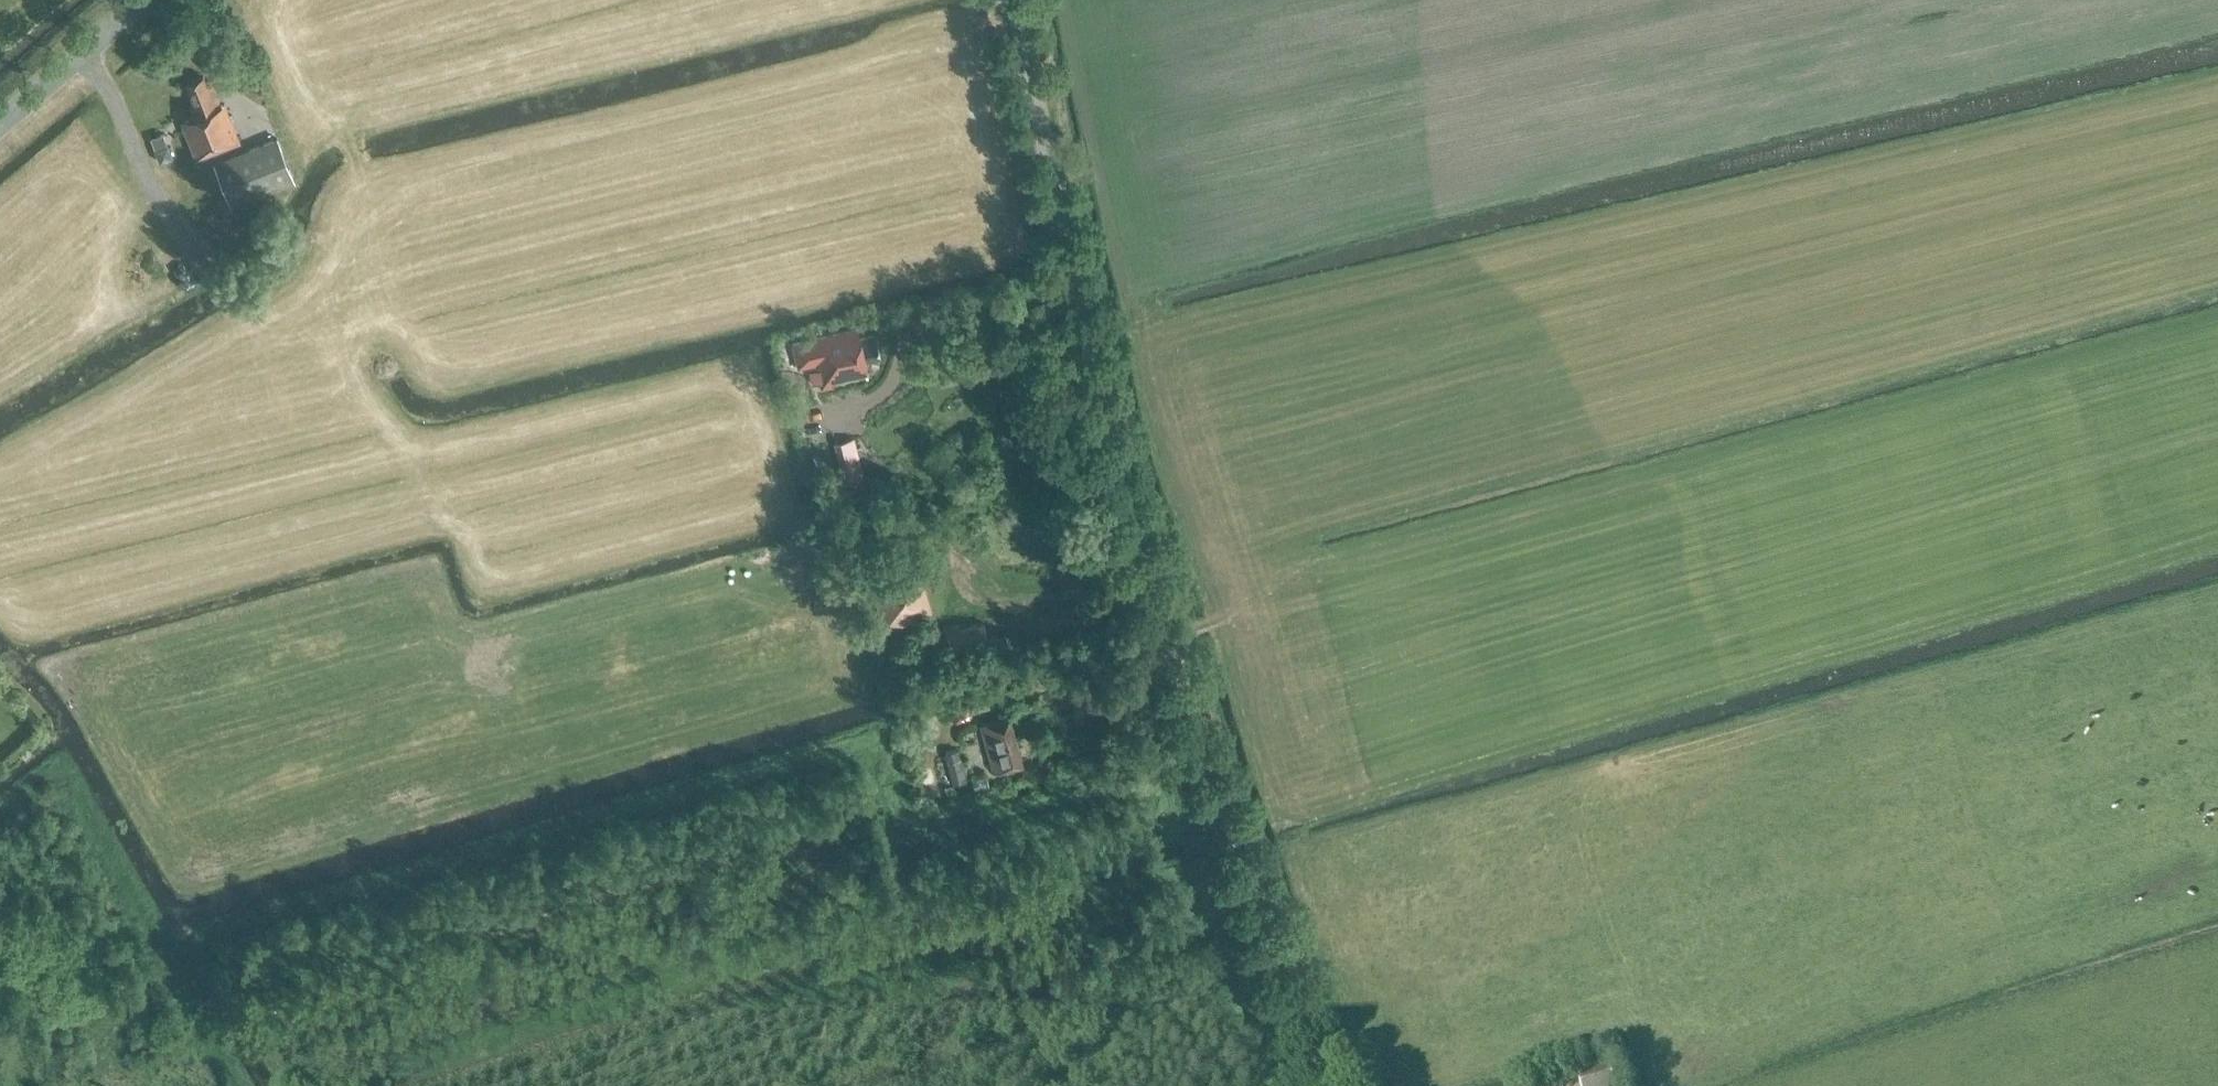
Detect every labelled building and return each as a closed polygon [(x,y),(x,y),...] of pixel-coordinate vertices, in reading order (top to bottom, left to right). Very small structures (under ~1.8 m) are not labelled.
[(196,156),(238,139),(224,106),(221,107),(210,81),(206,83),(203,75),(186,82),(194,104),(190,106),(194,118),(182,122),(196,156)] [(276,139),(214,164),(231,205),(292,180),(276,139)] [(168,147),(155,152),(160,163),(172,158),(168,147)] [(812,385),(819,383),(821,389),(833,386),(831,380),(866,372),(863,362),(879,358),(874,335),(858,339),(856,329),(791,343),(798,370),(815,366),(816,369),(809,371),(812,385)] [(853,439),(835,443),(845,484),(863,479),(853,439)] [(981,643),(988,641),(983,623),(959,629),(958,625),(944,629),(951,656),(983,648),(981,643)] [(1021,765),(1014,738),(1008,718),(980,726),(993,772),(1021,765)] [(965,780),(963,749),(945,750),(947,781),(965,780)] [(1609,1067),(1578,1075),(1581,1085),(1615,1085),(1609,1067)]
